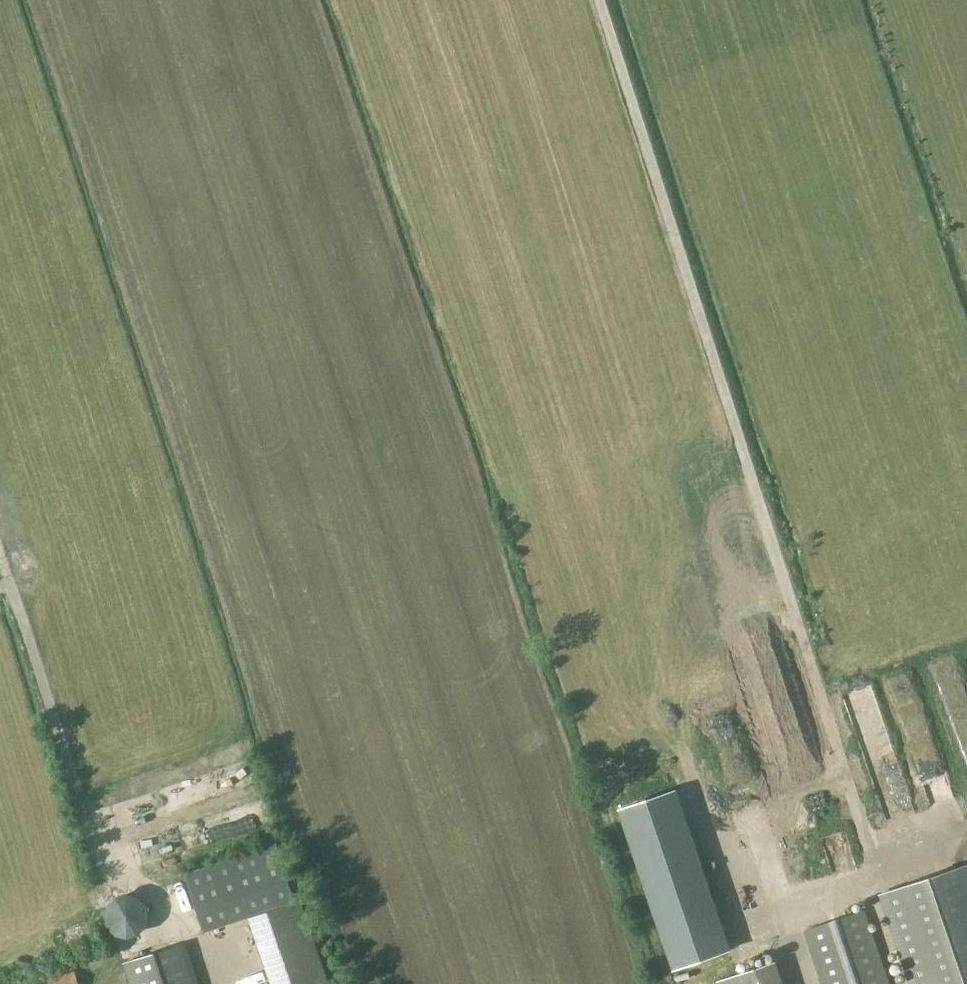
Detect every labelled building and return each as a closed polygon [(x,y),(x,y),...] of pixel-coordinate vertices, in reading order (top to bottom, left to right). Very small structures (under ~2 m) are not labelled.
[(185,873),(203,931),(296,901),(277,844),(185,873)] [(883,892),(914,983),(966,983),(966,864),(883,892)] [(274,983),(329,983),(302,901),(252,918),(274,983)] [(864,910),(807,929),(826,983),(888,983),(864,910)] [(132,983),(199,983),(186,943),(125,962),(132,983)] [(776,960),(718,980),(719,983),(784,983),(776,960)] [(50,983),(79,983),(74,970),(48,979),(50,983)]
